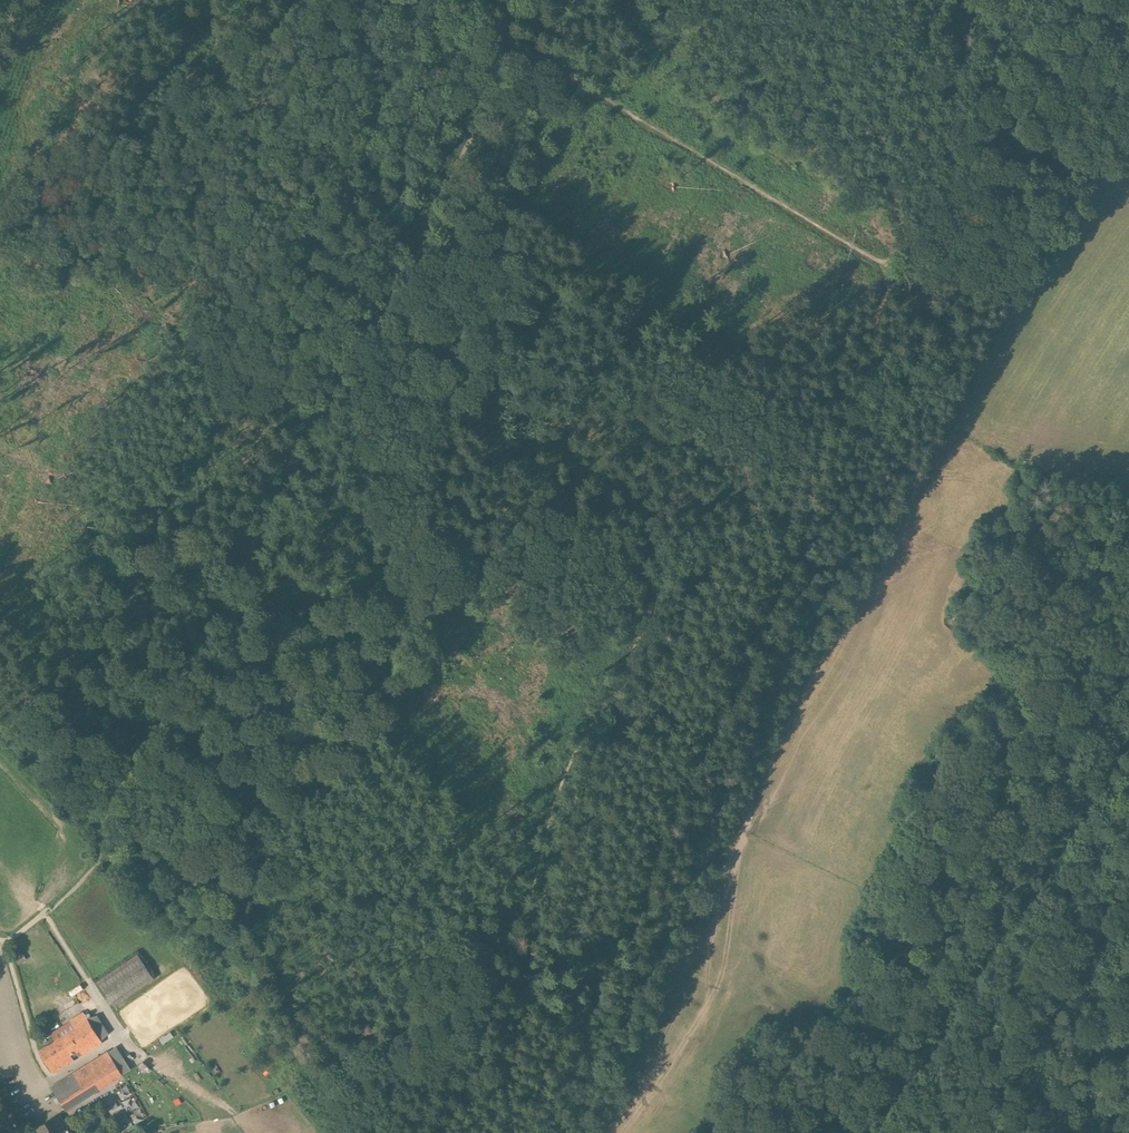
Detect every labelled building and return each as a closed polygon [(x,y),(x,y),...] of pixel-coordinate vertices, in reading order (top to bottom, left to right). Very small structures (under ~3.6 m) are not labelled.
[(156,979),(140,955),(100,981),(116,1006),(156,979)] [(39,1052),(54,1076),(105,1044),(102,1040),(89,1018),(85,1013),(52,1033),(57,1041),(39,1052)] [(98,1016),(89,1018),(102,1040),(109,1033),(98,1016)] [(174,1031),(163,1037),(166,1042),(176,1035),(174,1031)] [(116,1047),(108,1052),(122,1075),(130,1070),(116,1047)] [(108,1052),(52,1086),(66,1110),(122,1076),(122,1075),(108,1052)] [(62,1132),(69,1129),(61,1115),(37,1129),(39,1132),(63,1132),(62,1132)]
